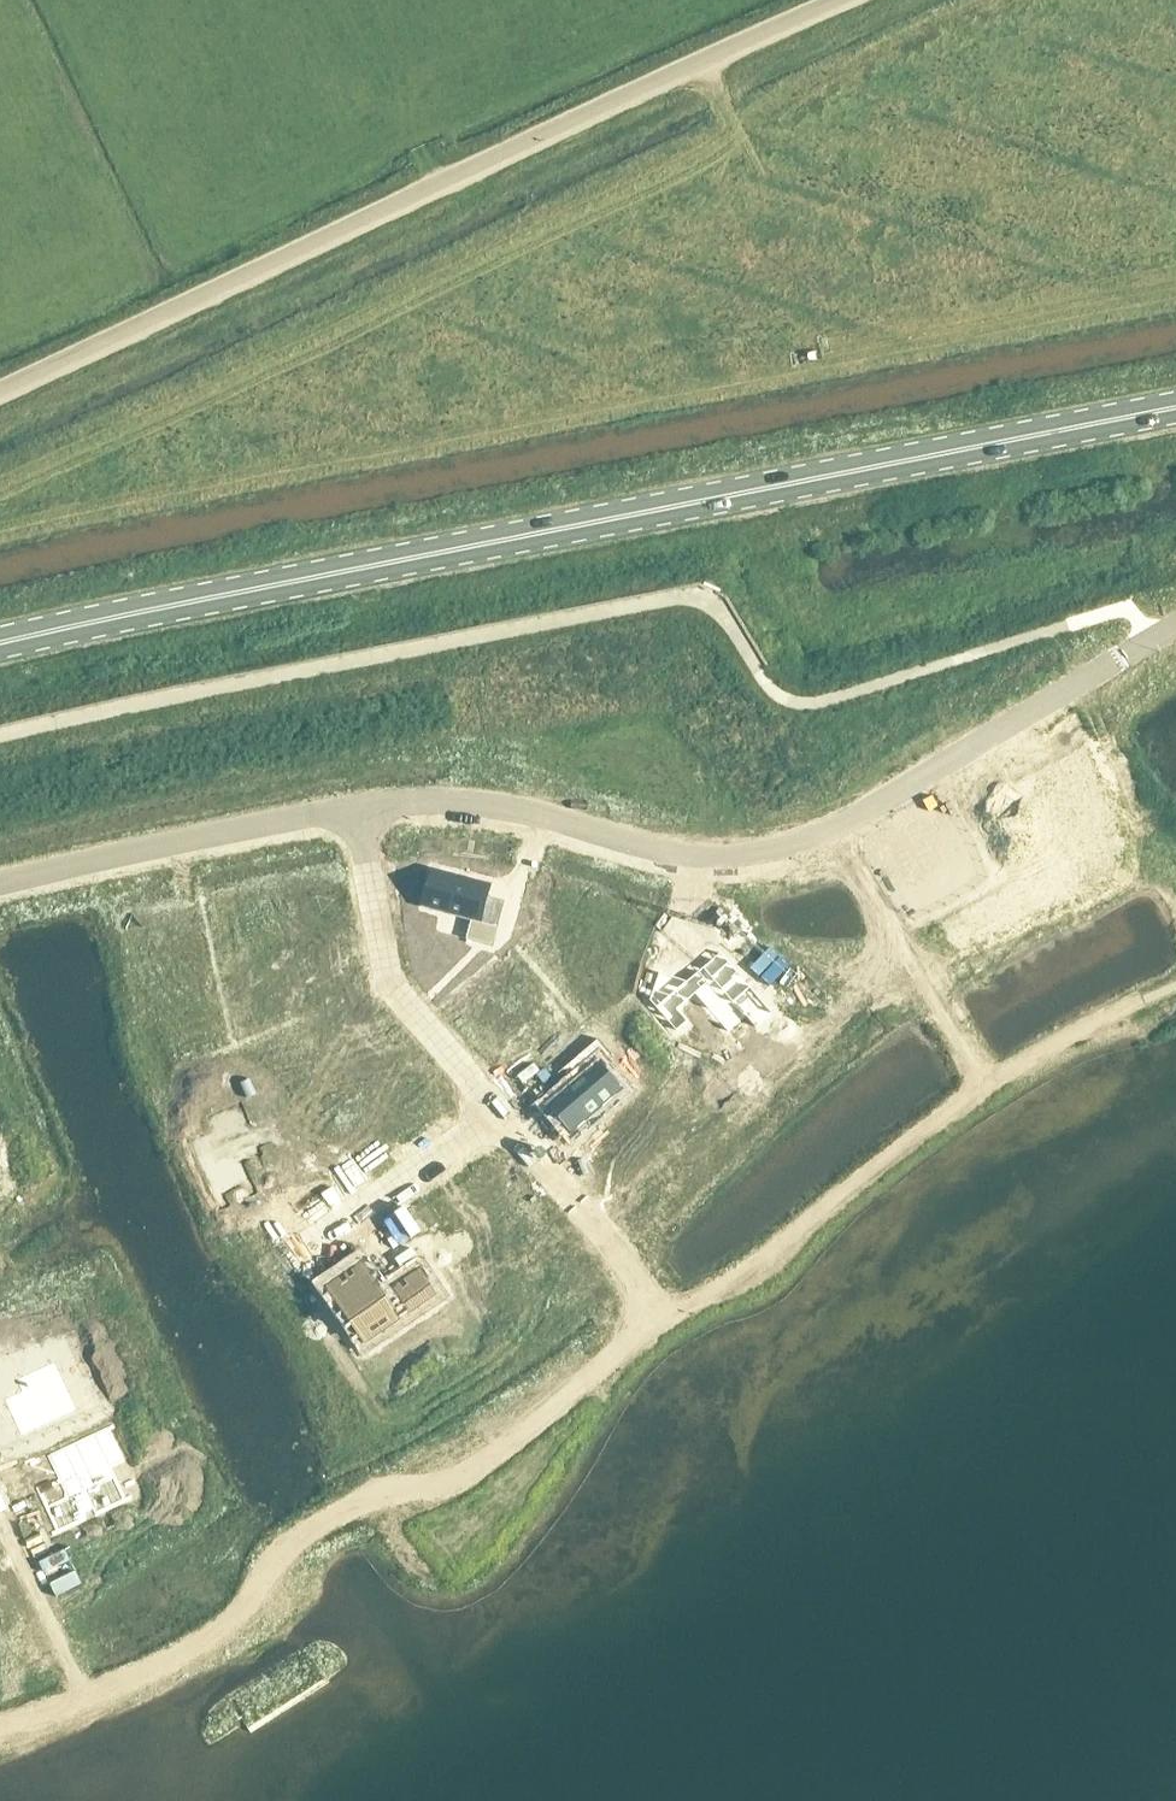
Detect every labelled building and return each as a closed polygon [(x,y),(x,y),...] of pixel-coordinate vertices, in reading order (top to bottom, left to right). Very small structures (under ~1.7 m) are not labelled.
[(433,869),(423,906),(471,919),(465,939),(492,946),(498,925),(479,920),(489,884),(433,869)] [(658,971),(648,1001),(675,1033),(705,1007),(727,1033),(745,1017),(756,1029),(774,1013),(720,951),(686,981),(658,971)] [(489,996),(467,1014),(505,1058),(534,1033),(498,991),(512,978),(501,965),(479,984),(489,996)] [(206,1019),(224,1015),(221,1004),(203,1008),(206,1019)] [(321,1019),(306,1030),(312,1039),(315,1037),(323,1047),(319,1050),(320,1051),(335,1041),(321,1019)] [(346,1056),(336,1063),(352,1086),(362,1079),(379,1104),(411,1082),(370,1023),(338,1045),(346,1056)] [(576,1083),(549,1106),(571,1132),(621,1089),(601,1067),(613,1057),(598,1039),(563,1069),(576,1083)] [(302,1099),(266,1113),(291,1174),(319,1162),(309,1137),(337,1126),(316,1077),(296,1085),(302,1099)] [(217,1133),(194,1142),(214,1191),(247,1178),(239,1159),(255,1152),(237,1108),(211,1119),(217,1133)] [(359,1263),(327,1286),(366,1343),(435,1295),(418,1269),(381,1295),(359,1263)] [(0,1299),(0,1336),(5,1334),(11,1355),(48,1344),(32,1290),(0,1299)] [(89,1329),(75,1333),(78,1342),(92,1338),(89,1329)] [(107,1338),(85,1348),(92,1363),(114,1353),(107,1338)] [(20,1391),(2,1400),(20,1437),(77,1410),(54,1361),(15,1380),(20,1391)] [(128,1404),(110,1413),(114,1420),(132,1412),(128,1404)] [(57,1476),(35,1487),(57,1533),(125,1501),(109,1467),(123,1461),(107,1428),(47,1456),(57,1476)]
